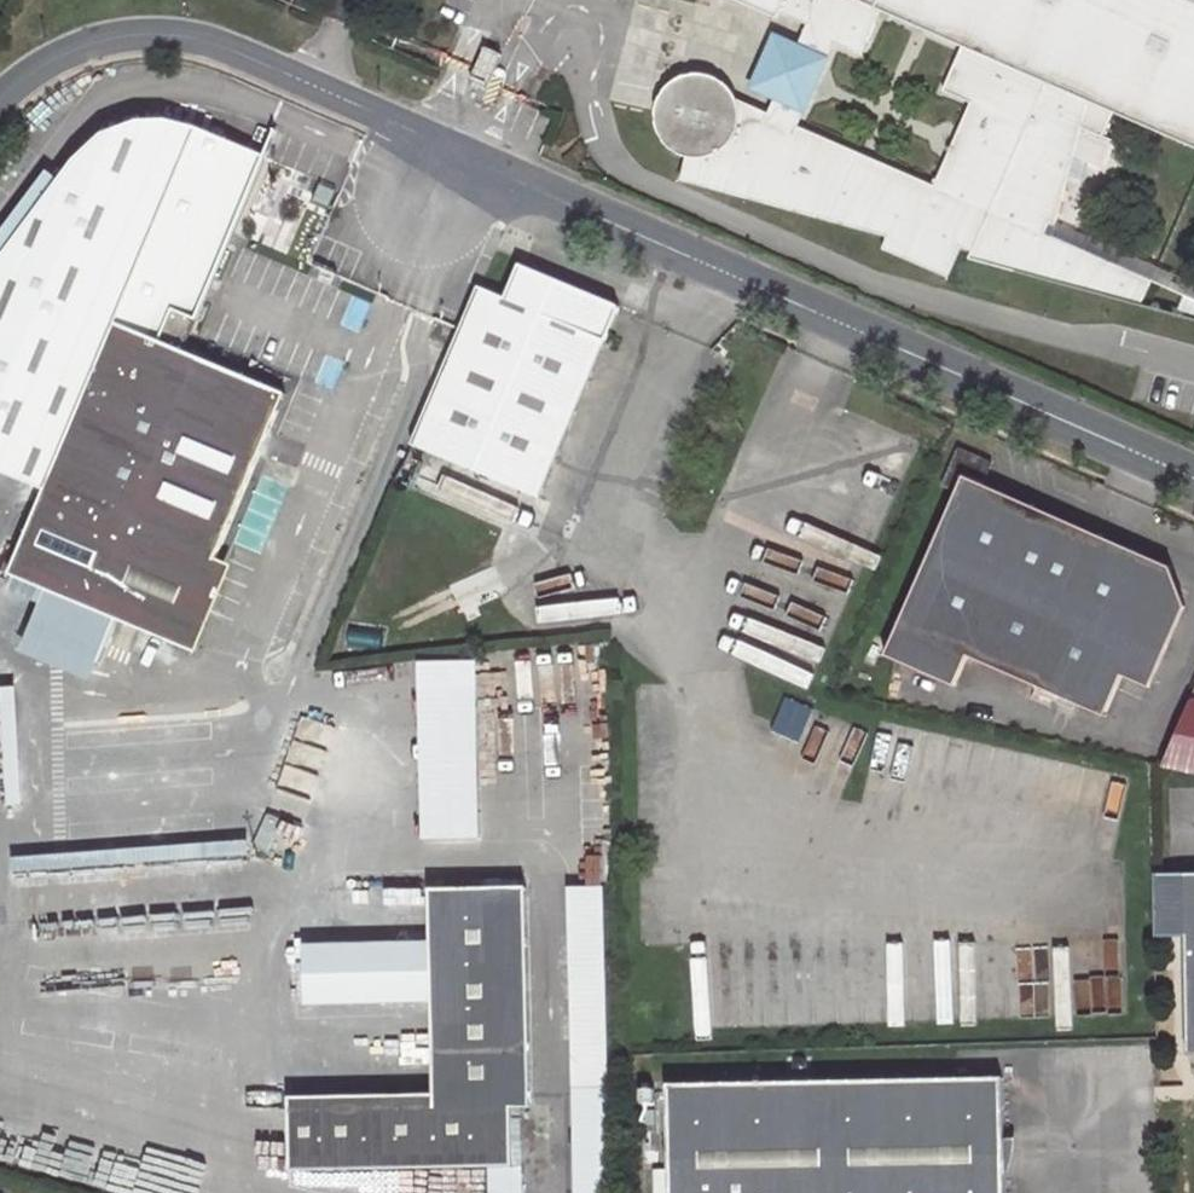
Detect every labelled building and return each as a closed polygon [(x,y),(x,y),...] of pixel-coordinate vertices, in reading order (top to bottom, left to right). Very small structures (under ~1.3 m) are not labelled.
[(778,17),(782,10),(810,24),(807,30),(834,42),(861,55),(881,10),(961,46),(941,90),(969,103),(928,190),(794,130),(766,118),(735,104),(732,96),(725,86),(718,81),(711,77),(703,75),(695,74),(682,77),(675,81),(669,86),(662,97),(659,105),(658,117),(661,129),(667,140),(677,147),(689,152),(681,178),(952,255),(955,248),(967,252),(965,259),(1136,309),(1147,286),(1036,235),(1042,221),(1051,225),(1086,104),(1193,152),(1193,0),(742,0),(778,17)] [(794,130),(834,42),(807,30),(798,48),(769,62),(763,75),(775,101),(766,118),(794,130)] [(489,47),(475,80),(491,87),(505,55),(489,47)] [(79,158),(0,264),(0,467),(50,488),(119,322),(186,349),(267,154),(192,124),(177,120),(157,119),(145,119),(136,121),(116,129),(104,135),(93,143),(79,158)] [(1051,225),(1042,221),(1036,235),(1147,286),(1179,300),(1173,313),(1193,322),(1193,290),(1051,225)] [(543,501),(611,341),(608,339),(617,314),(622,316),(625,308),(523,265),(510,299),(482,286),(415,447),(543,501)] [(186,349),(119,322),(50,488),(14,574),(147,628),(183,543),(209,555),(219,559),(288,392),(186,349)] [(968,661),(1105,716),(1121,679),(1171,567),(966,476),(887,658),(957,688),(968,661)] [(173,638),(209,555),(183,543),(147,628),(173,638)] [(1151,692),(1186,606),(1171,567),(1121,679),(1151,692)] [(44,928),(249,915),(244,844),(39,858),(44,928)] [(1155,935),(1183,935),(1183,933),(1193,933),(1193,872),(1154,873),(1155,935)] [(605,886),(570,887),(574,1086),(609,1085),(605,886)] [(508,887),(433,889),(437,1092),(513,1090),(508,887)] [(531,1102),(527,887),(508,887),(513,1090),(513,1102),(531,1102)] [(1183,933),(1183,935),(1185,1054),(1193,1054),(1193,933),(1183,933)] [(669,1083),(671,1192),(1006,1192),(1004,1078),(669,1083)] [(437,1092),(290,1095),(291,1170),(514,1165),(513,1102),(513,1090),(437,1092)]
